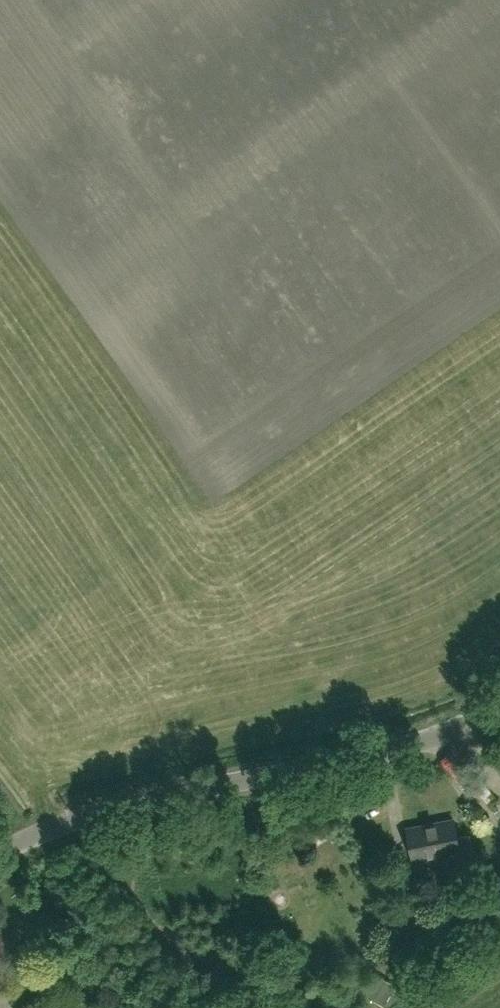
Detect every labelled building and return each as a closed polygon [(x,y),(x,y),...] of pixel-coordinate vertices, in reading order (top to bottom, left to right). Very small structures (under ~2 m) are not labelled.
[(444,837),(448,854),(450,868),(475,863),(469,834),(458,837),(455,820),(438,823),(441,838),(444,837)] [(413,861),(448,854),(444,837),(441,838),(438,823),(407,829),(413,861)]
